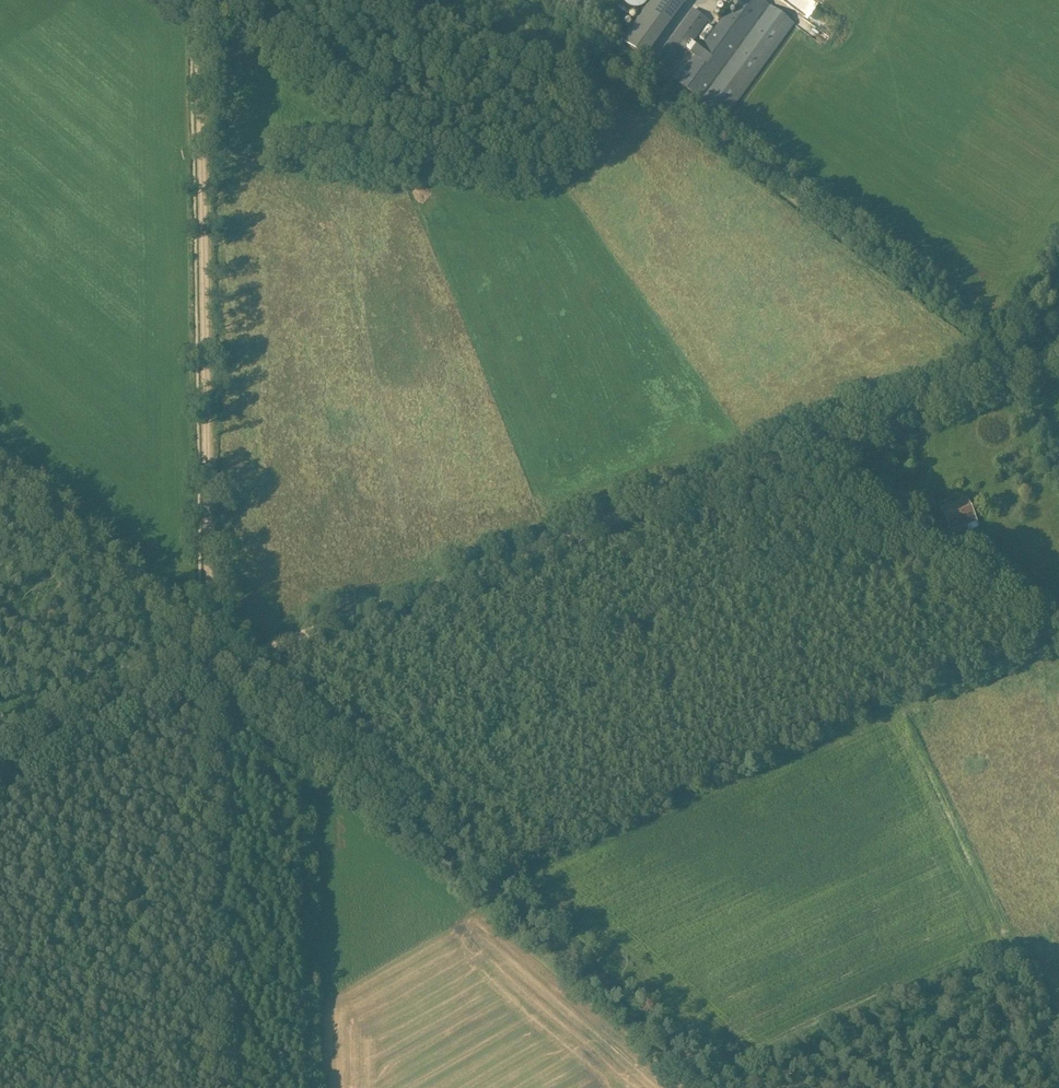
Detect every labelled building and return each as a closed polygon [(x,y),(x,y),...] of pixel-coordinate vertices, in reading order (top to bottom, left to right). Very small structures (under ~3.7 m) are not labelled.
[(586,16),(597,0),(564,0),(586,16)] [(626,8),(650,8),(650,0),(626,0),(626,8)] [(674,10),(681,1),(680,0),(659,0),(674,10)] [(704,103),(773,9),(770,6),(761,0),(747,0),(735,17),(728,12),(676,82),(704,103)] [(773,9),(704,103),(726,119),(796,24),(773,9)] [(709,21),(693,10),(655,63),(671,75),(709,21)] [(942,511),(957,543),(971,537),(966,526),(977,521),(967,500),(942,511)]
